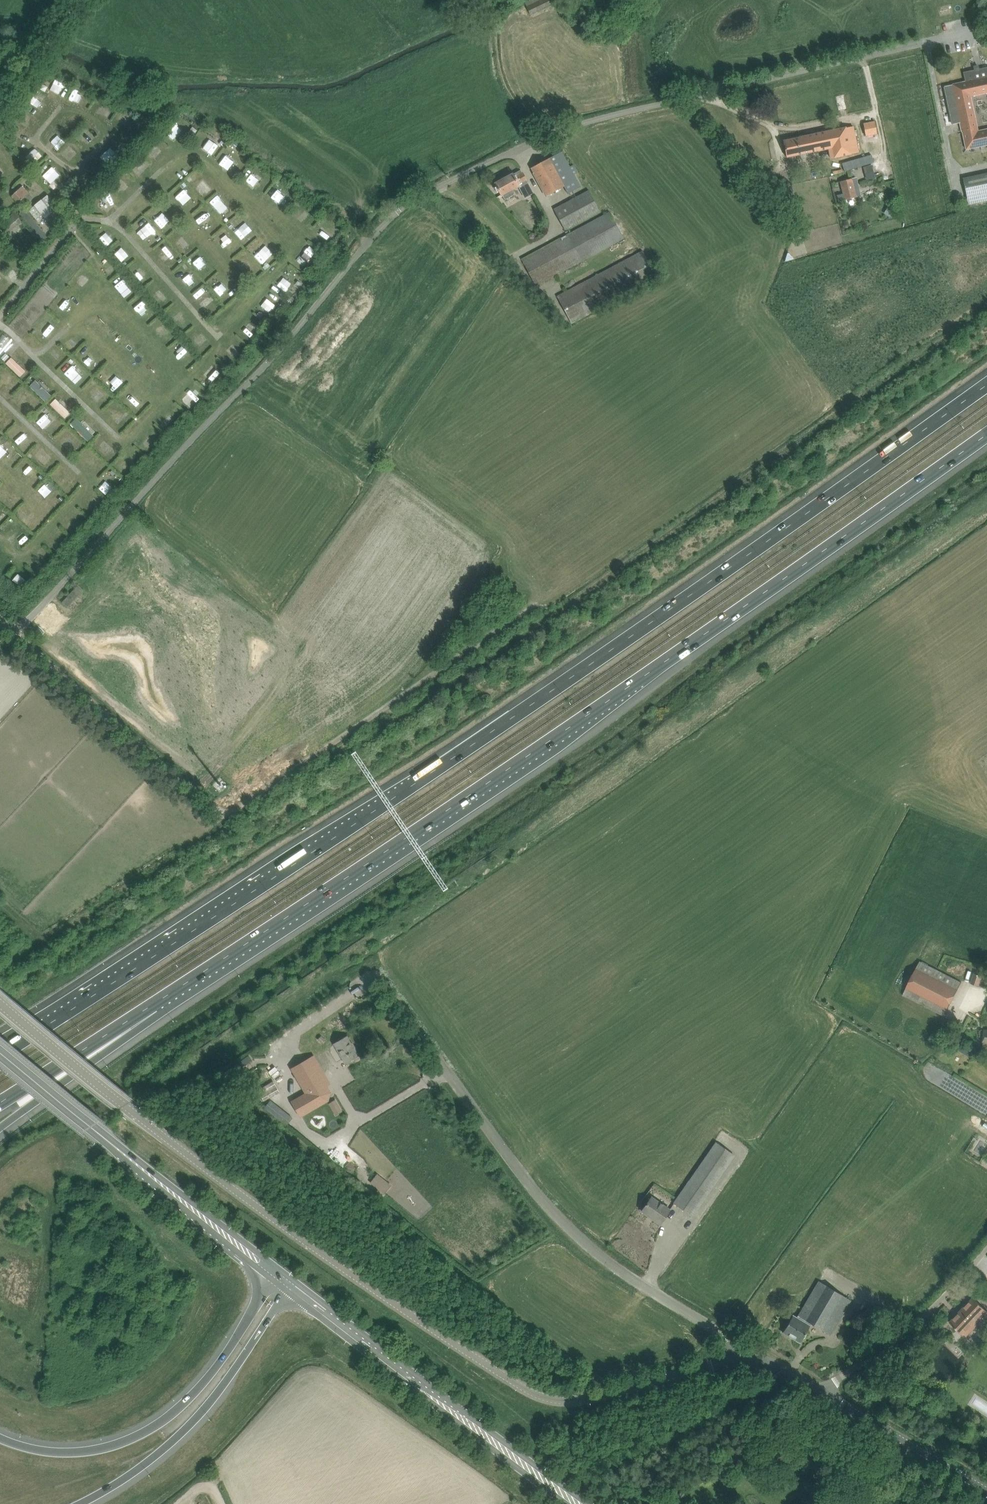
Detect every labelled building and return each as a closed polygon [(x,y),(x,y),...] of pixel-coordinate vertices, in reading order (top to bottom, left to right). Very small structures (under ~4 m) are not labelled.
[(973,68),(974,72),(965,74),(967,81),(952,85),(960,123),(962,131),(966,149),(986,145),(986,129),(978,131),(977,128),(975,120),(970,96),(986,93),(986,69),(979,70),(978,67),(973,68)] [(53,82),(61,85),(66,74),(58,71),(53,82)] [(75,81),(72,92),(80,94),(83,84),(75,81)] [(89,89),(86,95),(91,98),(94,92),(89,89)] [(101,102),(109,106),(113,98),(105,94),(101,102)] [(124,101),(119,112),(129,116),(134,106),(124,101)] [(70,114),(77,120),(84,112),(77,106),(70,114)] [(22,116),(28,118),(31,109),(25,107),(22,116)] [(167,122),(175,130),(184,120),(176,112),(167,122)] [(86,133),(93,127),(86,120),(80,126),(86,133)] [(875,122),(863,124),(865,134),(877,132),(875,122)] [(50,136),(56,142),(66,133),(59,126),(50,136)] [(783,141),(787,157),(829,148),(831,158),(858,152),(853,126),(846,128),(799,137),(800,138),(783,141)] [(211,128),(204,139),(214,145),(221,135),(211,128)] [(63,144),(70,151),(77,144),(70,137),(63,144)] [(104,148),(115,155),(120,145),(110,139),(104,148)] [(134,160),(139,164),(150,150),(141,143),(135,151),(139,154),(134,160)] [(227,145),(221,153),(233,162),(240,154),(227,145)] [(580,187),(561,152),(531,168),(547,197),(550,196),(549,195),(564,187),(568,193),(580,187)] [(842,164),(845,171),(875,163),(872,155),(842,164)] [(253,177),(261,168),(254,161),(246,170),(253,177)] [(48,175),(55,169),(49,162),(42,168),(48,175)] [(121,170),(127,180),(134,175),(128,165),(121,170)] [(872,165),(863,167),(866,180),(875,178),(872,165)] [(205,185),(213,177),(205,170),(197,177),(205,185)] [(513,174),(495,184),(503,199),(514,194),(514,193),(514,191),(514,190),(513,188),(519,186),(521,190),(529,185),(523,173),(522,173),(520,170),(513,174)] [(963,178),(968,204),(986,200),(986,173),(963,178)] [(271,186),(284,196),(291,187),(279,177),(271,186)] [(840,181),(843,194),(837,195),(838,202),(845,200),(857,197),(852,178),(840,181)] [(105,200),(112,192),(104,184),(97,193),(105,200)] [(29,192),(22,185),(12,196),(18,203),(20,201),(24,205),(28,202),(24,198),(29,192)] [(565,230),(600,211),(589,189),(553,209),(565,230)] [(29,210),(39,222),(57,207),(48,195),(29,210)] [(303,196),(296,203),(304,210),(310,203),(303,196)] [(898,208),(890,203),(884,213),(892,218),(898,208)] [(163,206),(158,209),(163,217),(168,215),(163,206)] [(42,241),(47,237),(24,209),(19,213),(42,241)] [(521,259),(536,285),(624,238),(609,211),(521,259)] [(22,221),(15,213),(0,225),(0,228),(6,235),(22,221)] [(245,213),(238,221),(250,232),(257,224),(245,213)] [(149,215),(140,221),(146,230),(155,224),(149,215)] [(317,227),(325,233),(332,223),(324,217),(317,227)] [(227,224),(220,230),(230,241),(237,236),(227,224)] [(114,239),(117,244),(125,240),(123,235),(114,239)] [(265,237),(257,245),(265,253),(273,245),(265,237)] [(165,252),(173,246),(167,238),(159,244),(165,252)] [(307,256),(317,244),(309,238),(300,250),(307,256)] [(244,260),(252,253),(246,246),(238,254),(244,260)] [(108,261),(114,258),(108,248),(102,252),(108,261)] [(206,249),(198,256),(205,263),(213,257),(206,249)] [(557,295),(572,323),(657,278),(642,250),(557,295)] [(135,264),(144,258),(140,253),(132,259),(135,264)] [(83,278),(91,270),(84,263),(76,270),(83,278)] [(193,263),(185,271),(192,279),(201,271),(193,263)] [(220,273),(227,282),(235,276),(228,267),(220,273)] [(13,268),(7,274),(12,280),(19,275),(13,268)] [(284,271),(281,276),(288,281),(291,276),(284,271)] [(127,273),(120,280),(126,288),(134,280),(127,273)] [(206,298),(217,289),(210,281),(199,290),(206,298)] [(273,282),(267,291),(279,298),(284,289),(273,282)] [(161,283),(156,285),(159,293),(164,292),(161,283)] [(66,301),(73,295),(65,286),(57,293),(66,301)] [(142,293),(136,299),(142,305),(148,300),(142,293)] [(177,312),(185,305),(179,297),(171,304),(177,312)] [(150,312),(158,306),(155,302),(147,308),(150,312)] [(36,319),(44,325),(51,317),(43,310),(36,319)] [(253,329),(260,321),(253,314),(245,321),(253,329)] [(160,326),(165,332),(174,323),(169,318),(160,326)] [(201,333),(195,324),(190,327),(196,336),(201,333)] [(67,335),(73,341),(80,335),(74,328),(67,335)] [(181,335),(175,340),(181,347),(187,342),(181,335)] [(234,335),(225,343),(232,351),(242,343),(234,335)] [(90,357),(97,350),(91,343),(84,350),(90,357)] [(7,353),(22,367),(29,360),(14,346),(7,353)] [(75,371),(82,362),(74,355),(66,364),(75,371)] [(215,372),(223,363),(214,355),(206,364),(215,372)] [(0,366),(0,368),(7,372),(10,366),(2,362),(0,366)] [(112,377),(119,371),(114,364),(106,371),(112,377)] [(35,378),(42,384),(50,375),(43,369),(35,378)] [(97,389),(104,383),(97,376),(90,382),(97,389)] [(192,397),(200,390),(192,381),(184,389),(192,397)] [(126,391),(133,399),(141,392),(134,384),(126,391)] [(34,385),(27,393),(35,399),(42,392),(34,385)] [(59,395),(57,399),(64,404),(67,400),(59,395)] [(116,411),(123,404),(116,397),(109,403),(116,411)] [(40,409),(48,417),(54,411),(46,403),(40,409)] [(172,404),(165,410),(173,418),(179,412),(172,404)] [(70,437),(76,431),(70,424),(64,429),(70,437)] [(107,445),(113,439),(105,430),(98,437),(107,445)] [(1,449),(9,444),(3,434),(0,436),(0,448),(1,449)] [(42,439),(36,445),(47,456),(53,449),(42,439)] [(92,446),(85,452),(96,463),(102,456),(92,446)] [(131,467),(135,458),(125,453),(121,463),(131,467)] [(110,461),(103,468),(113,479),(120,472),(110,461)] [(0,475),(0,486),(6,488),(9,478),(0,475)] [(48,489),(54,483),(46,475),(40,480),(48,489)] [(85,499),(92,505),(101,495),(94,488),(85,499)] [(30,510),(38,506),(33,497),(25,502),(30,510)] [(0,501),(0,510),(3,513),(9,507),(2,499),(0,501)] [(75,501),(71,511),(81,515),(86,506),(75,501)] [(13,525),(22,516),(18,512),(9,521),(13,525)] [(62,542),(71,533),(66,528),(58,538),(62,542)] [(67,607),(83,589),(78,585),(62,602),(67,607)] [(961,982),(920,961),(903,995),(944,1016),(961,982)] [(980,986),(983,975),(974,972),(971,983),(980,986)] [(334,1044),(346,1063),(360,1055),(356,1049),(354,1050),(347,1036),(334,1044)] [(309,1094),(324,1085),(309,1060),(295,1069),(309,1094)] [(258,1090),(264,1101),(280,1092),(273,1081),(258,1090)] [(300,1114),(315,1105),(309,1094),(294,1103),(300,1114)] [(337,1095),(333,1097),(337,1107),(342,1105),(337,1095)] [(271,1100),(265,1108),(283,1123),(286,1126),(293,1118),(271,1100)] [(674,1203),(693,1216),(735,1155),(716,1142),(674,1203)] [(375,1177),(371,1182),(384,1193),(388,1187),(375,1177)] [(670,1210),(652,1197),(642,1211),(660,1224),(670,1210)] [(830,1335),(851,1300),(820,1282),(799,1318),(793,1315),(783,1332),(800,1343),(811,1324),(830,1335)] [(963,1334),(966,1337),(977,1326),(981,1330),(985,1325),(986,1322),(986,1311),(973,1298),(950,1322),(963,1334)] [(869,1305),(862,1317),(873,1322),(880,1311),(869,1305)] [(976,1388),(969,1399),(986,1410),(986,1395),(976,1388)]
